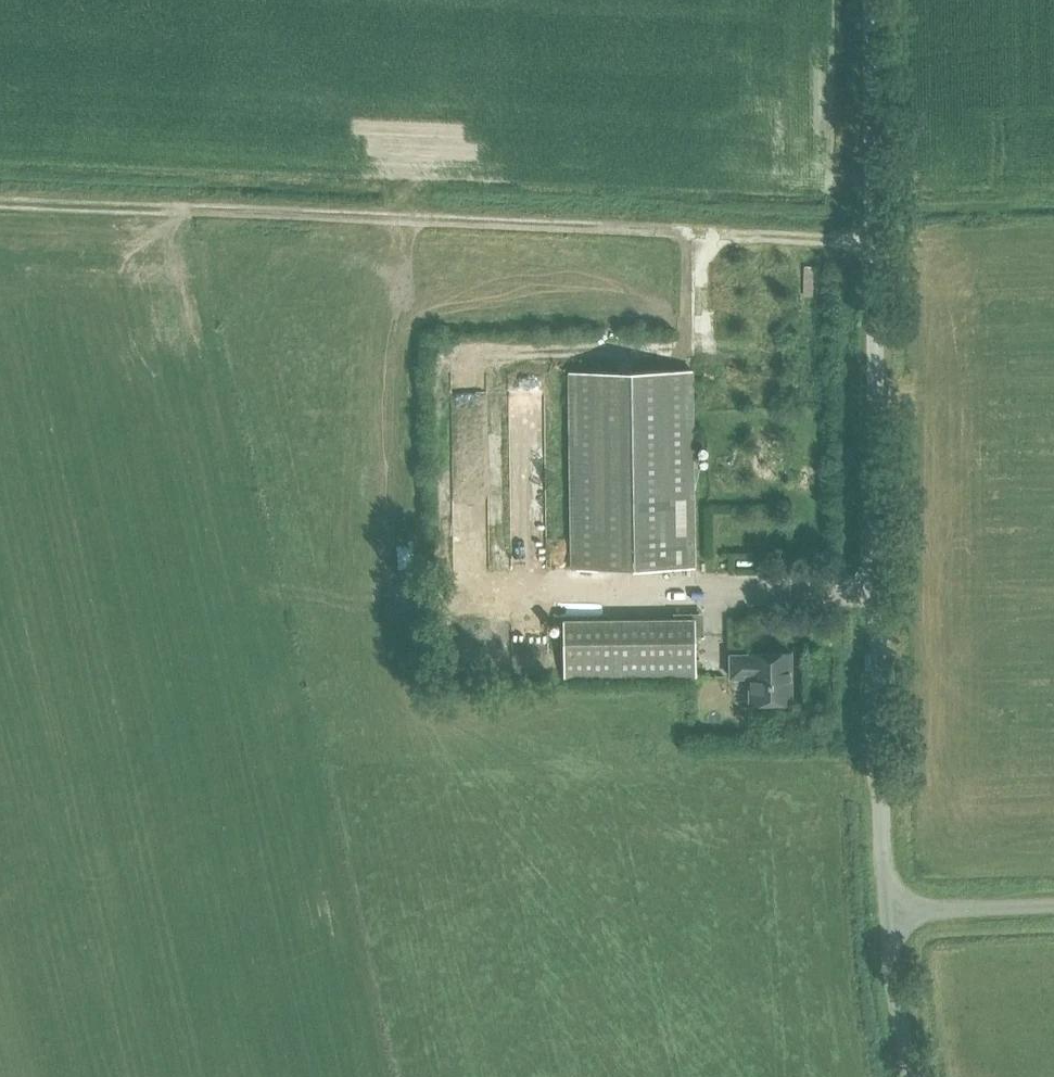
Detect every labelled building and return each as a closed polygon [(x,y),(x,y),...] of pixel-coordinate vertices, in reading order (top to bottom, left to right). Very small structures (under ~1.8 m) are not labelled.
[(570,371),(573,569),(695,567),(692,370),(570,371)] [(806,541),(806,550),(814,550),(814,541),(806,541)] [(737,574),(760,575),(761,550),(739,549),(737,574)] [(813,557),(805,557),(805,565),(814,565),(813,557)] [(564,621),(565,678),(697,676),(696,619),(564,621)] [(792,702),(792,652),(750,653),(750,654),(731,654),(731,677),(750,677),(750,703),(792,702)]
